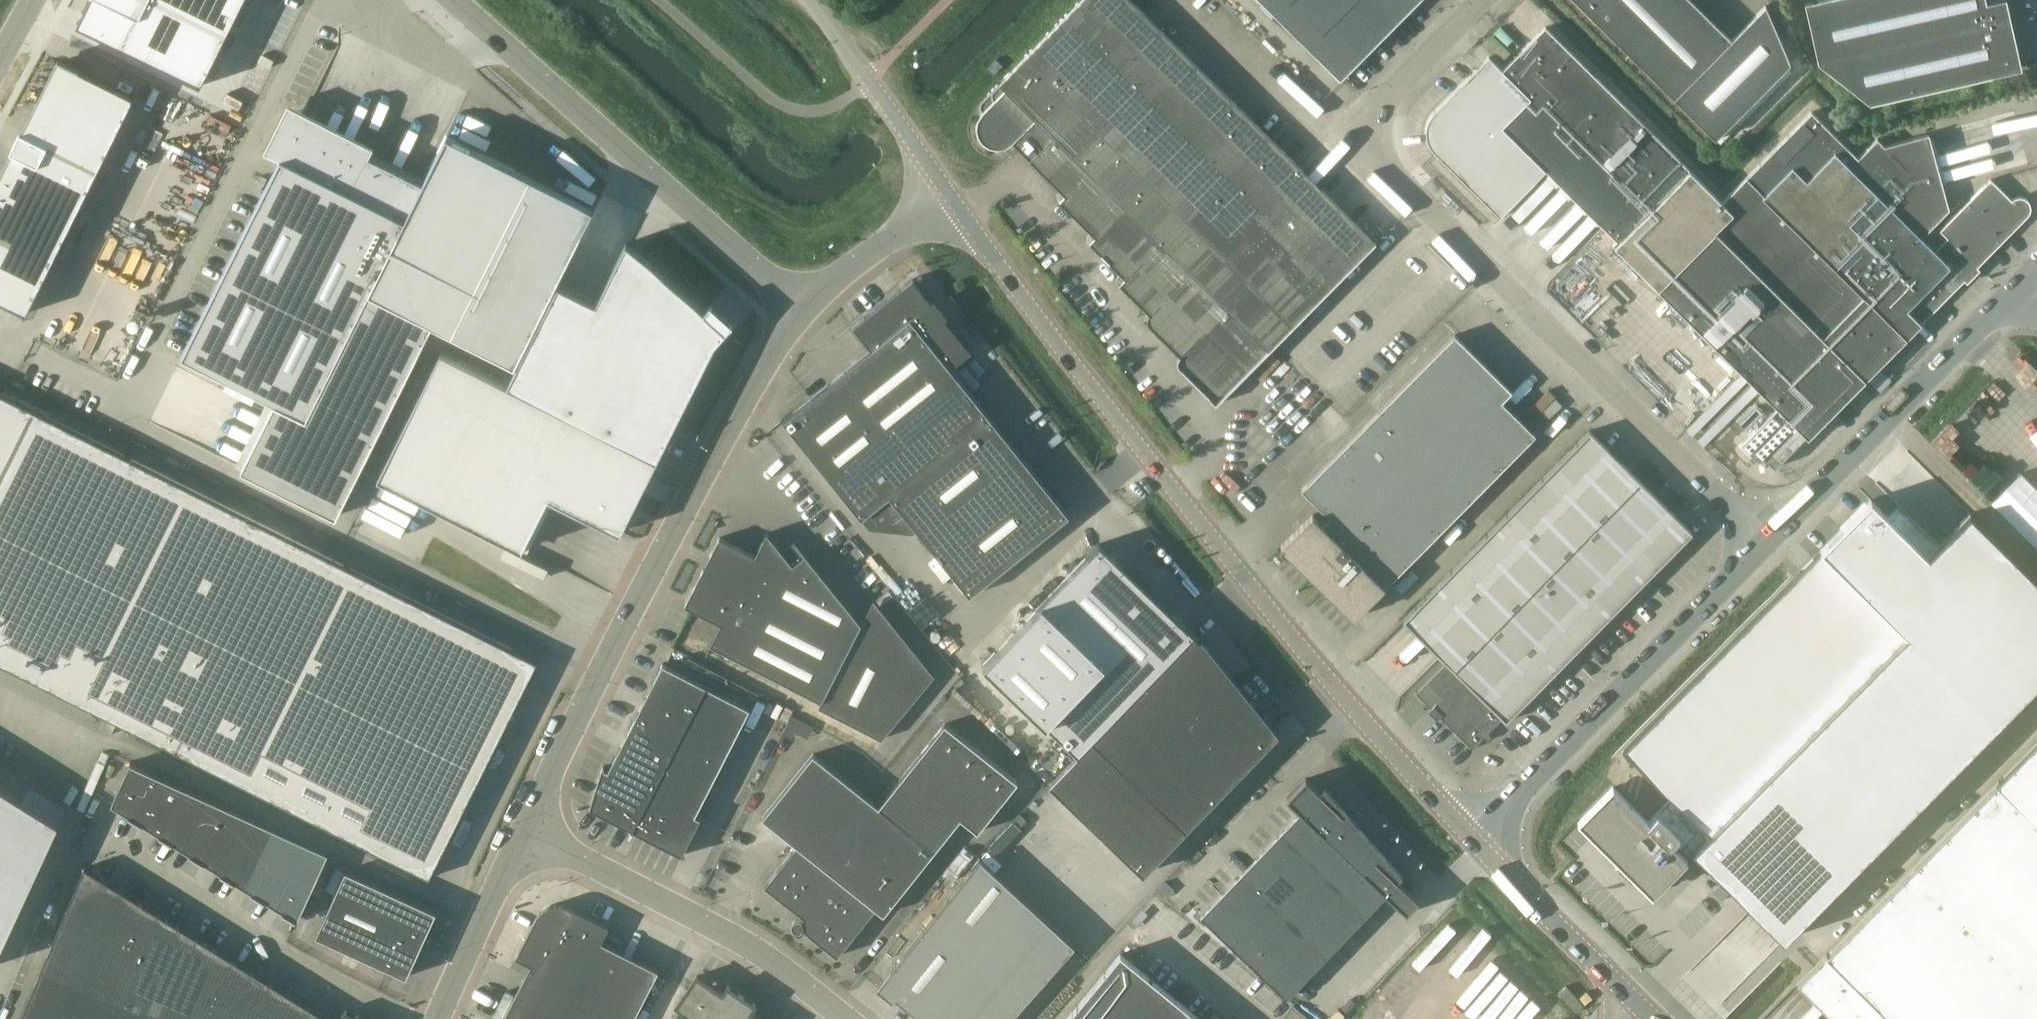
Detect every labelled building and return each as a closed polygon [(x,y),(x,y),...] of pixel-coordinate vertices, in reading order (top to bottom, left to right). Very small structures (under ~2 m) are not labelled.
[(66,35),(177,94),(227,0),(85,0),(66,35)] [(1129,0),(1082,0),(999,84),(1005,90),(982,113),(977,121),(975,129),(976,137),(981,144),(988,149),(996,150),(1006,149),(1012,145),(1018,139),(1034,155),(1029,160),(1064,197),(1059,203),(1094,238),(1089,244),(1124,280),(1119,286),(1148,315),(1147,318),(1146,321),(1147,325),(1179,356),(1178,357),(1176,362),(1177,365),(1215,404),(1268,350),(1270,349),(1375,243),(1129,0)] [(1341,79),(1419,0),(1260,0),(1341,79)] [(1690,0),(1574,0),(1715,139),(1789,64),(1765,6),(1731,40),(1690,0)] [(1985,0),(1814,0),(1805,2),(1817,62),(1869,103),(2020,68),(2005,0),(1995,0),(1985,2),(1985,0)] [(1539,165),(1616,242),(1612,245),(1769,400),(1745,429),(1764,448),(1770,440),(1780,448),(1787,440),(1796,449),(1963,280),(1966,283),(1979,270),(1977,267),(2024,217),(2030,209),(2028,205),(2024,198),(2015,198),(2011,201),(1990,180),(1939,231),(1947,238),(1934,251),(1917,235),(1949,202),(1907,125),(1886,147),(1880,142),(1860,160),(1814,114),(1724,205),(1544,27),(1501,71),(1486,55),(1439,103),(1436,112),(1438,124),(1488,179),(1479,187),(1499,208),(1539,165)] [(0,177),(0,302),(25,314),(133,97),(58,60),(0,177)] [(240,474),(333,520),(430,324),(515,366),(592,210),(446,137),(423,183),(367,156),(372,146),(287,103),(264,151),(281,160),(182,357),(275,403),(240,474)] [(930,303),(912,280),(853,328),(871,350),(782,422),(861,520),(888,497),(969,597),(1068,516),(949,369),(970,352),(938,312),(941,309),(933,301),(930,303)] [(1353,619),(1535,435),(1501,402),(1511,391),(1454,335),(1301,490),(1329,518),(1322,525),(1312,515),(1280,547),(1312,579),(1316,575),(1324,584),(1321,587),(1353,619)] [(441,352),(378,476),(521,547),(547,496),(619,532),(655,459),(441,352)] [(450,832),(525,684),(0,393),(0,585),(450,832)] [(1506,721),(1691,533),(1588,432),(1403,620),(1411,628),(1381,660),(1472,749),(1482,738),(1486,742),(1491,737),(1487,733),(1502,718),(1506,721)] [(792,565),(766,533),(755,556),(719,538),(684,605),(720,624),(709,645),(821,702),(818,708),(879,739),(932,675),(873,601),(861,624),(805,555),(792,565)] [(979,670),(1073,758),(1191,636),(1102,545),(979,670)] [(1782,940),(1994,721),(1820,551),(1622,750),(1671,799),(1656,813),(1647,823),(1612,788),(1580,820),(1652,892),(1684,859),(1677,852),(1701,828),(1708,835),(1692,851),(1782,940)] [(1199,640),(1193,634),(1191,636),(1073,758),(1049,784),(1143,874),(1263,749),(1265,750),(1267,747),(1267,746),(1279,734),(1266,719),(1267,718),(1265,715),(1264,715),(1201,638),(1199,640)] [(695,815),(750,708),(662,663),(607,770),(603,768),(604,767),(602,767),(589,808),(631,829),(630,832),(632,833),(633,830),(682,855),(683,854),(682,854),(700,818),(695,815)] [(813,754),(762,818),(796,845),(763,886),(814,926),(808,934),(837,957),(875,909),(883,915),(958,820),(964,826),(993,792),(931,740),(876,805),(813,754)] [(1827,955),(1826,954),(1796,984),(1832,1018),(2036,1018),(2036,742),(1827,955)] [(105,803),(295,916),(324,850),(125,760),(105,803)] [(1339,812),(1321,795),(1322,794),(1305,779),(1286,799),(1300,813),(1201,916),(1286,997),(1385,894),(1406,914),(1419,901),(1397,881),(1402,876),(1343,809),(1339,812)] [(44,823),(0,797),(0,926),(44,823)] [(1074,934),(979,859),(876,988),(892,1001),(895,998),(921,1018),(1006,1018),(1074,934)] [(84,867),(20,1018),(329,1018),(84,867)] [(436,911),(346,870),(316,935),(406,977),(436,911)] [(658,971),(601,942),(608,927),(569,907),(567,906),(565,905),(561,904),(559,904),(556,904),(554,904),(552,905),(548,906),(546,907),(544,908),(542,909),(540,911),(539,913),(538,914),(536,916),(535,918),(515,957),(530,964),(502,1018),(633,1018),(658,971)] [(1120,954),(1066,1018),(1200,1018),(1120,954)] [(696,975),(676,1005),(679,1008),(672,1018),(761,1018),(750,1012),(755,1005),(742,995),(742,994),(741,994),(741,995),(727,986),(722,993),(696,975)] [(358,1017),(358,1016),(344,1010),(344,1011),(343,1011),(340,1018),(363,1018),(358,1017)]
